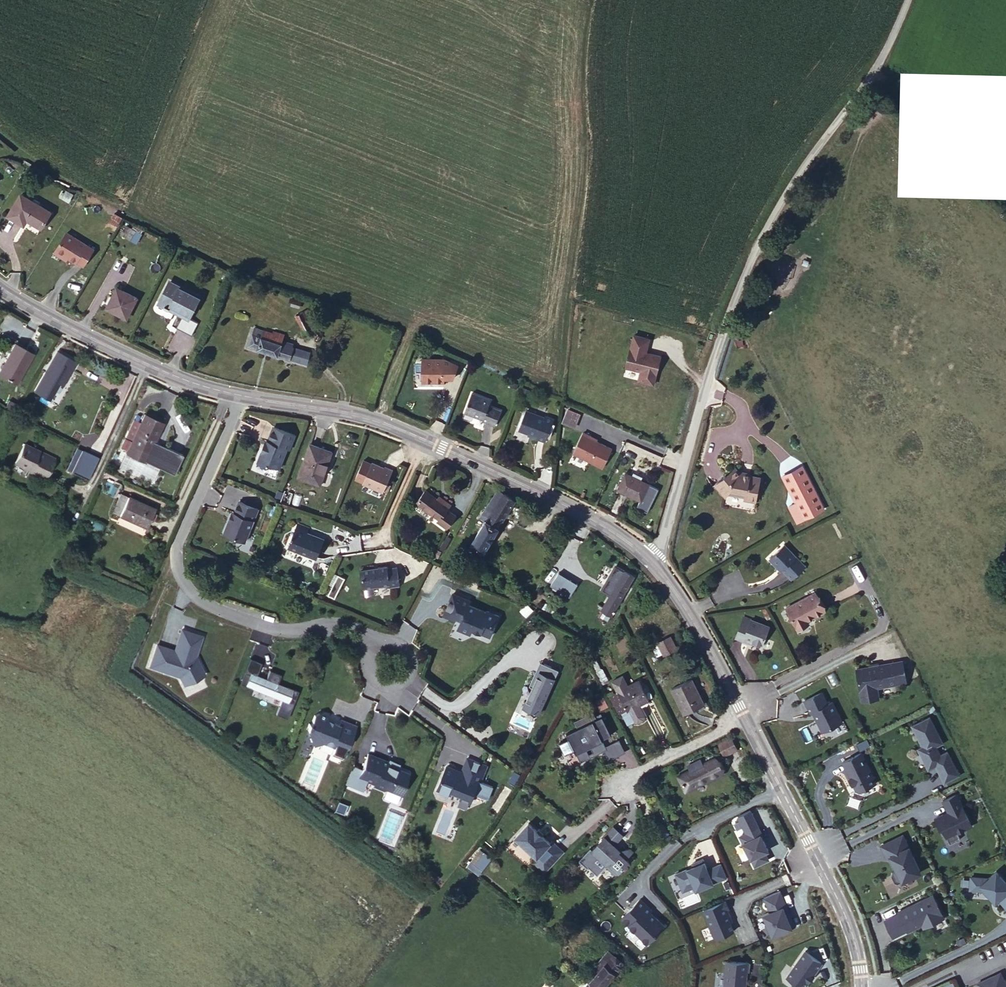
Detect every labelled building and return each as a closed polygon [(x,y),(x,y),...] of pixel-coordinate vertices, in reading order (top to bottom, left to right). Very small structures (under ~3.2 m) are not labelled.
[(10,222),(15,215),(30,225),(40,207),(10,189),(0,206),(0,215),(10,222)] [(38,255),(60,268),(71,249),(49,236),(38,255)] [(71,249),(60,268),(68,269),(78,254),(71,249)] [(94,309),(115,318),(124,296),(104,287),(94,309)] [(285,305),(298,310),(300,301),(287,296),(285,305)] [(143,322),(162,330),(168,332),(174,316),(150,306),(143,322)] [(243,329),(236,344),(276,360),(281,361),(285,350),(286,346),(243,329)] [(168,332),(162,330),(158,341),(171,347),(175,335),(168,332)] [(2,380),(17,350),(0,343),(0,379),(2,380)] [(637,389),(653,390),(655,361),(640,360),(640,345),(625,344),(622,377),(638,378),(637,389)] [(285,350),(281,361),(293,367),(298,354),(285,350)] [(48,371),(54,362),(43,355),(38,363),(48,371)] [(62,367),(54,362),(48,371),(40,385),(48,390),(62,367)] [(404,385),(427,385),(426,362),(405,363),(404,385)] [(24,398),(30,401),(40,385),(48,371),(38,363),(32,372),(25,384),(19,395),(24,398)] [(452,414),(485,429),(491,413),(479,407),(481,404),(460,395),(452,414)] [(131,405),(130,408),(150,415),(151,412),(131,405)] [(130,408),(115,446),(134,453),(150,415),(130,408)] [(566,409),(562,423),(577,427),(580,412),(566,409)] [(509,431),(535,442),(544,422),(533,417),(532,418),(517,411),(509,431)] [(246,455),(255,459),(257,457),(268,462),(276,442),(278,443),(283,428),(262,421),(256,434),(255,433),(246,455)] [(4,455),(34,471),(43,451),(30,444),(28,447),(20,443),(21,440),(14,436),(4,455)] [(568,457),(597,472),(607,453),(586,442),(587,440),(579,436),(568,457)] [(284,472),(304,480),(317,448),(297,440),(284,472)] [(65,472),(75,476),(89,444),(83,442),(81,444),(78,443),(65,472)] [(342,479),(365,487),(372,464),(348,455),(348,457),(342,455),(335,475),(343,478),(342,479)] [(804,467),(784,477),(797,501),(790,507),(798,523),(825,510),(804,467)] [(743,501),(757,503),(759,478),(742,476),(736,468),(712,488),(722,501),(727,496),(733,496),(743,498),(743,501)] [(612,486),(634,497),(642,481),(634,477),(635,474),(627,469),(625,473),(619,470),(612,486)] [(405,498),(429,517),(441,501),(433,494),(430,497),(425,493),(415,484),(405,498)] [(498,491),(493,488),(479,508),(485,512),(498,491)] [(114,505),(120,492),(113,489),(106,503),(114,505)] [(477,549),(510,499),(498,491),(485,512),(479,508),(473,518),(479,522),(466,541),(477,549)] [(114,505),(144,515),(148,505),(120,492),(114,505)] [(215,527),(233,534),(246,502),(228,494),(223,505),(222,505),(220,509),(222,509),(220,512),(218,513),(213,524),(215,527)] [(140,523),(144,515),(114,505),(112,510),(140,523)] [(283,522),(280,529),(292,534),(295,527),(283,522)] [(292,534),(280,529),(272,548),(300,560),(308,541),(292,534)] [(775,573),(786,584),(797,573),(776,551),(761,564),(768,572),(771,568),(775,573)] [(347,567),(351,589),(389,582),(386,562),(378,563),(377,560),(347,567)] [(588,591),(551,568),(548,573),(585,596),(588,591)] [(328,569),(322,583),(329,586),(335,572),(328,569)] [(577,578),(590,586),(594,580),(581,571),(577,578)] [(606,589),(597,607),(605,613),(627,576),(617,571),(615,575),(609,573),(601,586),(606,589)] [(464,595),(446,588),(440,605),(457,612),(455,616),(452,623),(465,628),(467,623),(485,629),(493,608),(481,604),(481,605),(462,599),(464,595)] [(776,611),(783,630),(796,624),(816,615),(807,597),(776,611)] [(457,612),(440,605),(436,615),(448,619),(450,614),(455,616),(457,612)] [(605,613),(597,607),(591,616),(600,621),(605,613)] [(734,638),(746,644),(748,641),(761,646),(768,628),(742,618),(734,638)] [(796,624),(783,630),(786,635),(798,629),(796,624)] [(150,668),(180,678),(184,687),(202,678),(204,675),(199,665),(195,664),(196,660),(195,660),(203,638),(183,631),(176,652),(158,646),(150,668)] [(656,642),(663,656),(677,650),(671,635),(656,642)] [(607,654),(596,657),(599,669),(605,687),(600,689),(604,702),(612,699),(613,702),(618,701),(621,697),(617,684),(628,680),(625,673),(627,672),(626,668),(623,669),(621,662),(610,664),(607,654)] [(240,681),(280,697),(274,712),(285,716),(297,690),(278,682),(281,674),(270,669),(267,677),(257,673),(262,662),(251,656),(240,681)] [(906,683),(904,662),(857,668),(861,701),(877,699),(876,687),(906,683)] [(538,678),(544,666),(540,664),(534,675),(538,678)] [(558,672),(544,666),(538,678),(534,675),(526,693),(529,695),(522,710),(536,716),(552,683),(553,683),(558,672)] [(599,669),(590,671),(597,690),(600,689),(605,687),(599,669)] [(682,712),(700,705),(690,677),(672,683),(682,712)] [(820,731),(840,722),(831,702),(825,704),(820,692),(803,700),(809,713),(812,712),(820,731)] [(382,697),(376,703),(383,711),(389,705),(382,697)] [(333,753),(343,758),(358,725),(344,718),(341,724),(330,719),(329,716),(327,714),(322,713),(318,713),(316,715),(313,722),(311,722),(310,726),(312,727),(310,729),(317,744),(326,740),(337,746),(333,753)] [(941,784),(956,777),(945,754),(938,757),(934,748),(941,745),(929,718),(918,723),(920,728),(913,731),(921,747),(916,749),(926,770),(933,767),(941,784)] [(573,750),(575,754),(602,742),(601,741),(595,727),(604,723),(602,719),(566,735),(568,739),(559,743),(564,754),(573,750)] [(610,736),(604,723),(595,727),(601,741),(610,736)] [(708,740),(717,751),(726,743),(719,732),(708,740)] [(385,787),(401,794),(404,786),(404,779),(407,773),(388,763),(389,760),(368,751),(358,776),(374,783),(373,784),(385,789),(385,787)] [(681,760),(668,768),(658,776),(667,788),(699,764),(691,752),(681,760)] [(856,790),(859,791),(874,783),(858,753),(841,762),(850,778),(849,778),(852,785),(853,784),(856,790)] [(664,761),(668,768),(681,760),(676,754),(664,761)] [(469,803),(478,782),(480,783),(487,767),(468,758),(461,774),(456,772),(455,769),(447,765),(437,788),(450,794),(451,792),(460,795),(459,798),(469,803)] [(512,784),(519,774),(514,771),(507,781),(512,784)] [(525,799),(508,786),(500,797),(504,801),(510,794),(522,803),(525,799)] [(522,803),(510,794),(504,801),(517,810),(522,803)] [(955,832),(969,825),(953,794),(940,800),(946,813),(941,816),(940,814),(933,818),(938,829),(940,828),(948,843),(958,838),(955,832)] [(755,865),(769,858),(767,854),(771,852),(761,833),(763,832),(752,810),(738,817),(747,834),(740,837),(755,865)] [(515,839),(536,859),(533,863),(544,874),(563,854),(552,843),(550,845),(529,825),(515,839)] [(615,826),(605,836),(615,846),(625,836),(615,826)] [(615,846),(605,836),(592,850),(608,866),(608,869),(615,875),(617,876),(619,876),(631,863),(628,861),(635,853),(630,850),(620,851),(615,846)] [(899,885),(920,874),(921,871),(903,836),(881,847),(888,859),(891,858),(897,871),(893,873),(892,877),(896,884),(899,885)] [(466,867),(480,876),(491,857),(478,849),(466,867)] [(675,874),(683,893),(694,888),(695,890),(714,882),(715,883),(727,878),(721,863),(709,869),(705,861),(675,874)] [(969,877),(969,892),(985,892),(996,902),(999,900),(1005,909),(1005,881),(996,870),(989,877),(969,877)] [(772,937),(793,927),(783,906),(787,904),(781,891),(763,899),(769,912),(762,915),(772,937)] [(657,910),(642,896),(622,919),(649,944),(662,930),(664,931),(669,926),(654,913),(657,910)] [(884,922),(893,938),(907,931),(907,933),(922,925),(923,928),(943,918),(932,896),(898,913),(898,915),(884,922)] [(726,899),(701,911),(714,939),(733,930),(730,923),(733,921),(728,911),(731,909),(726,899)] [(565,985),(567,986),(582,986),(607,956),(596,947),(599,944),(593,938),(576,958),(582,963),(565,985)] [(804,986),(806,986),(813,974),(813,975),(822,960),(805,950),(788,977),(804,986)] [(725,962),(723,986),(746,986),(748,964),(725,962)] [(977,986),(1005,986),(1000,975),(977,986)] [(723,977),(714,976),(714,986),(722,986),(723,977)]
